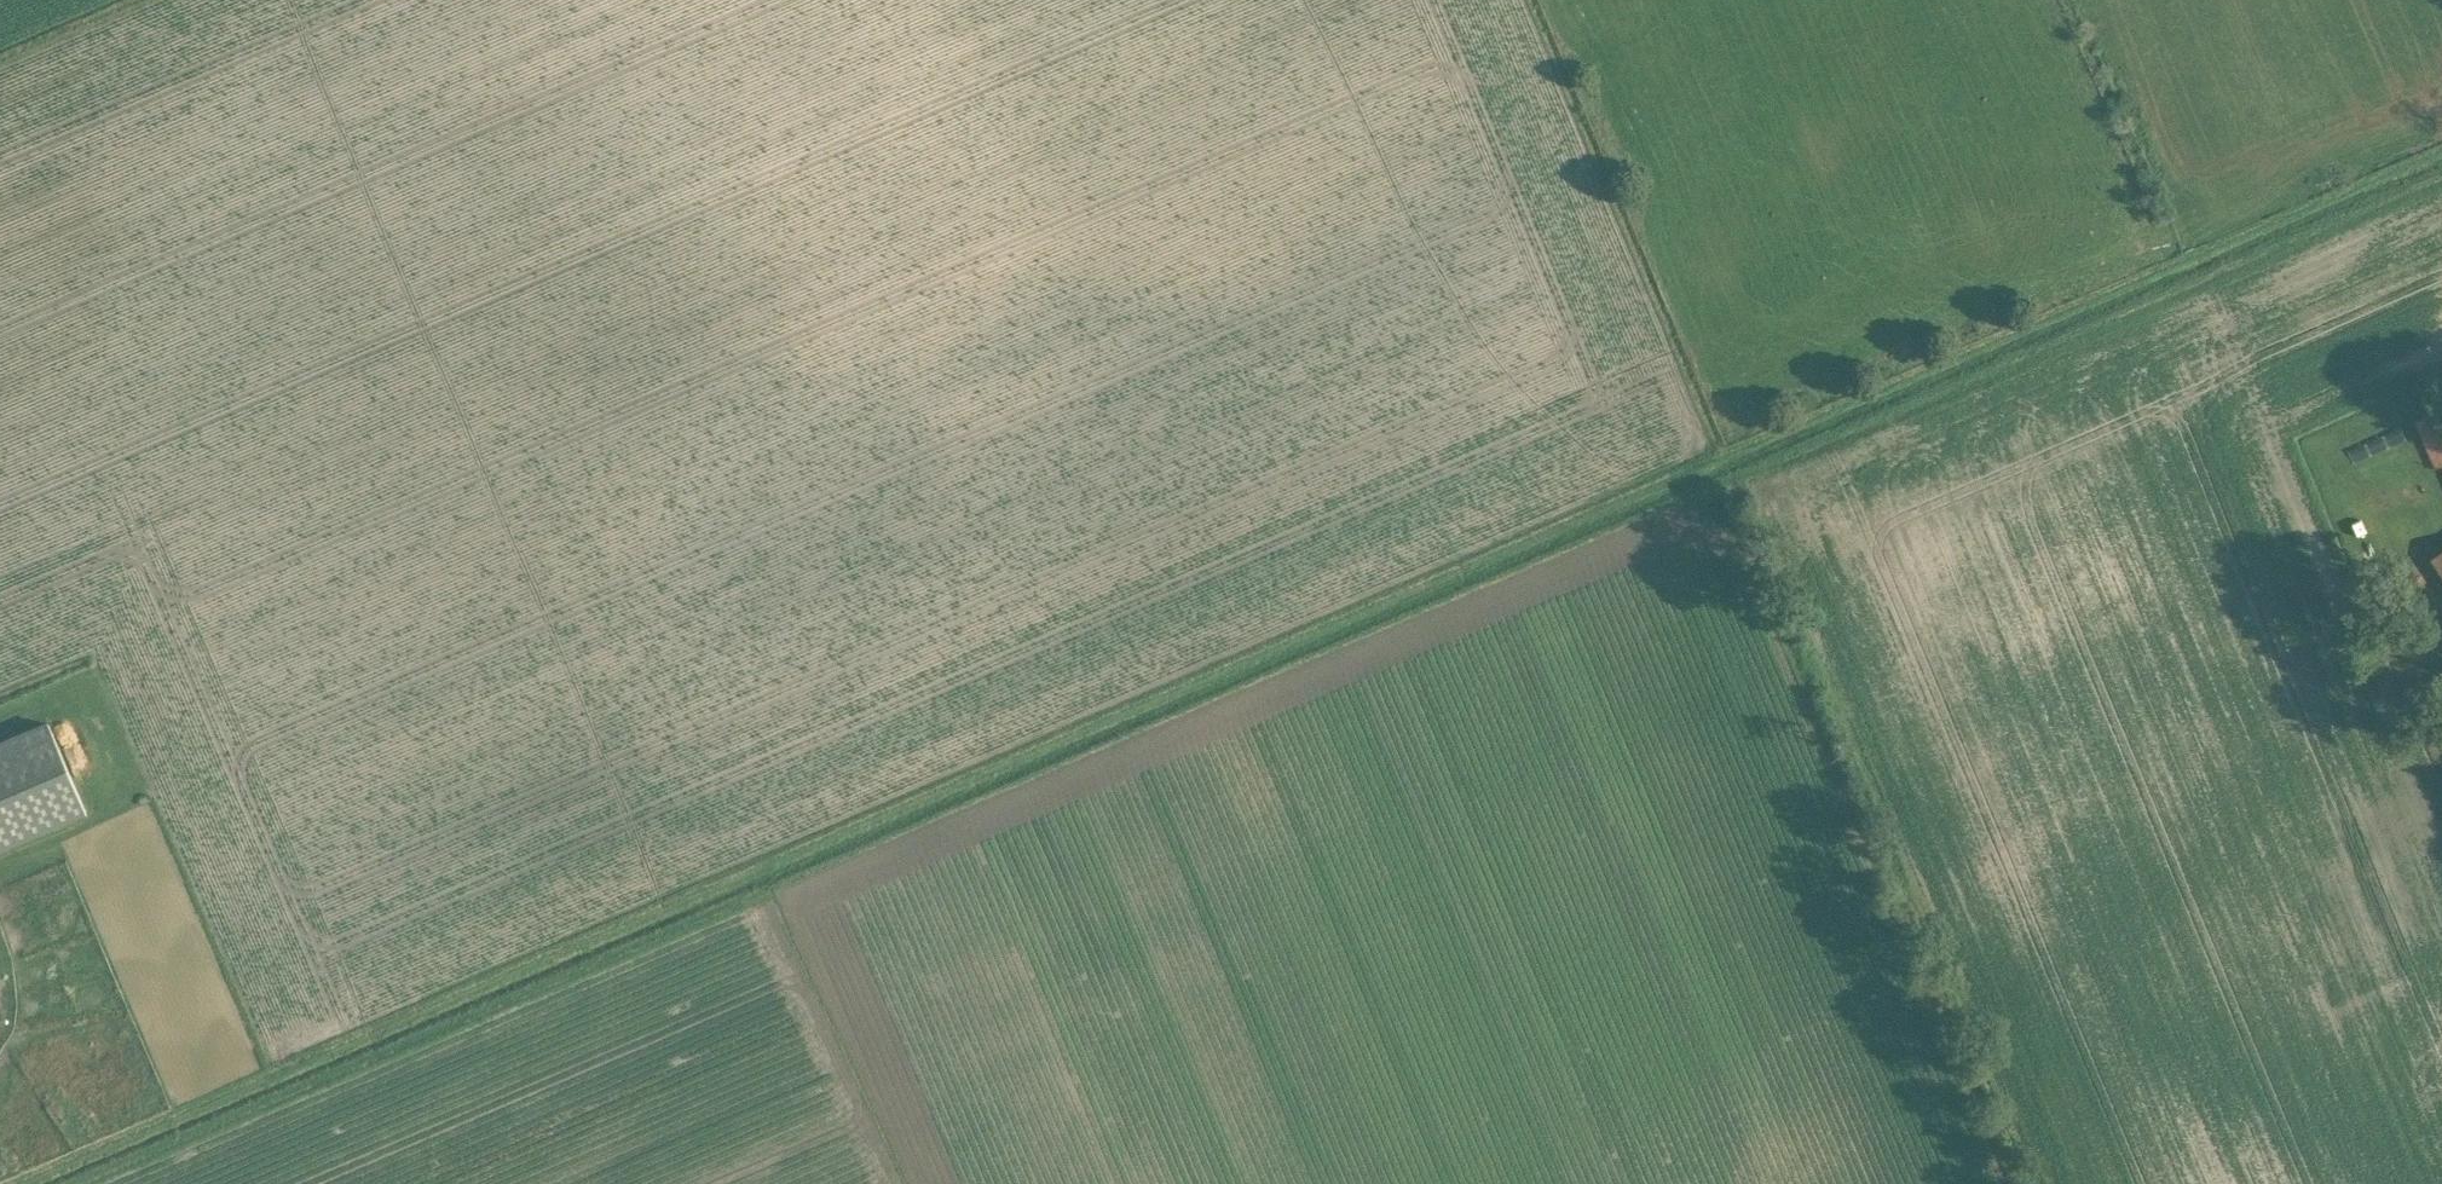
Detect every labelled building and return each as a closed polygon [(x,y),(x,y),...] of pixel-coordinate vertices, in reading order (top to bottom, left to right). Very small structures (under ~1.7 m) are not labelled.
[(2415,421),(2436,469),(2441,467),(2441,409),(2415,421)] [(2433,558),(2441,571),(2441,552),(2433,558)] [(0,741),(0,850),(86,813),(46,721),(0,741)]
